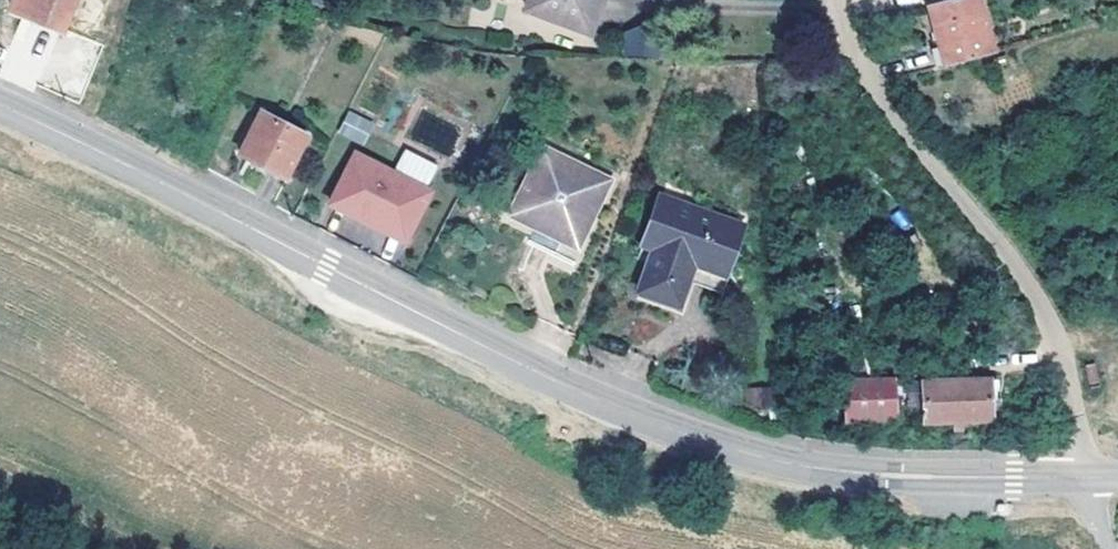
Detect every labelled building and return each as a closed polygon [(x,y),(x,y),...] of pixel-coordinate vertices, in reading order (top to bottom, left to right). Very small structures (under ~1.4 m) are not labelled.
[(72,0),(14,0),(11,7),(61,27),(72,0)] [(603,0),(531,0),(527,11),(590,33),(603,0)] [(937,56),(991,41),(981,0),(924,0),(937,56)] [(621,56),(656,56),(656,29),(621,28),(621,56)] [(348,110),(337,133),(365,146),(376,123),(348,110)] [(241,154),(286,176),(307,135),(261,111),(241,154)] [(576,245),(606,183),(543,151),(512,213),(576,245)] [(355,211),(408,238),(431,192),(357,155),(332,204),(352,215),(355,211)] [(719,287),(740,228),(659,197),(642,244),(655,250),(639,292),(681,307),(691,279),(719,287)] [(846,422),(897,419),(896,378),(843,381),(846,422)] [(925,423),(991,421),(989,379),(908,383),(909,410),(925,409),(925,423)] [(773,406),(772,388),(745,388),(745,407),(773,406)]
